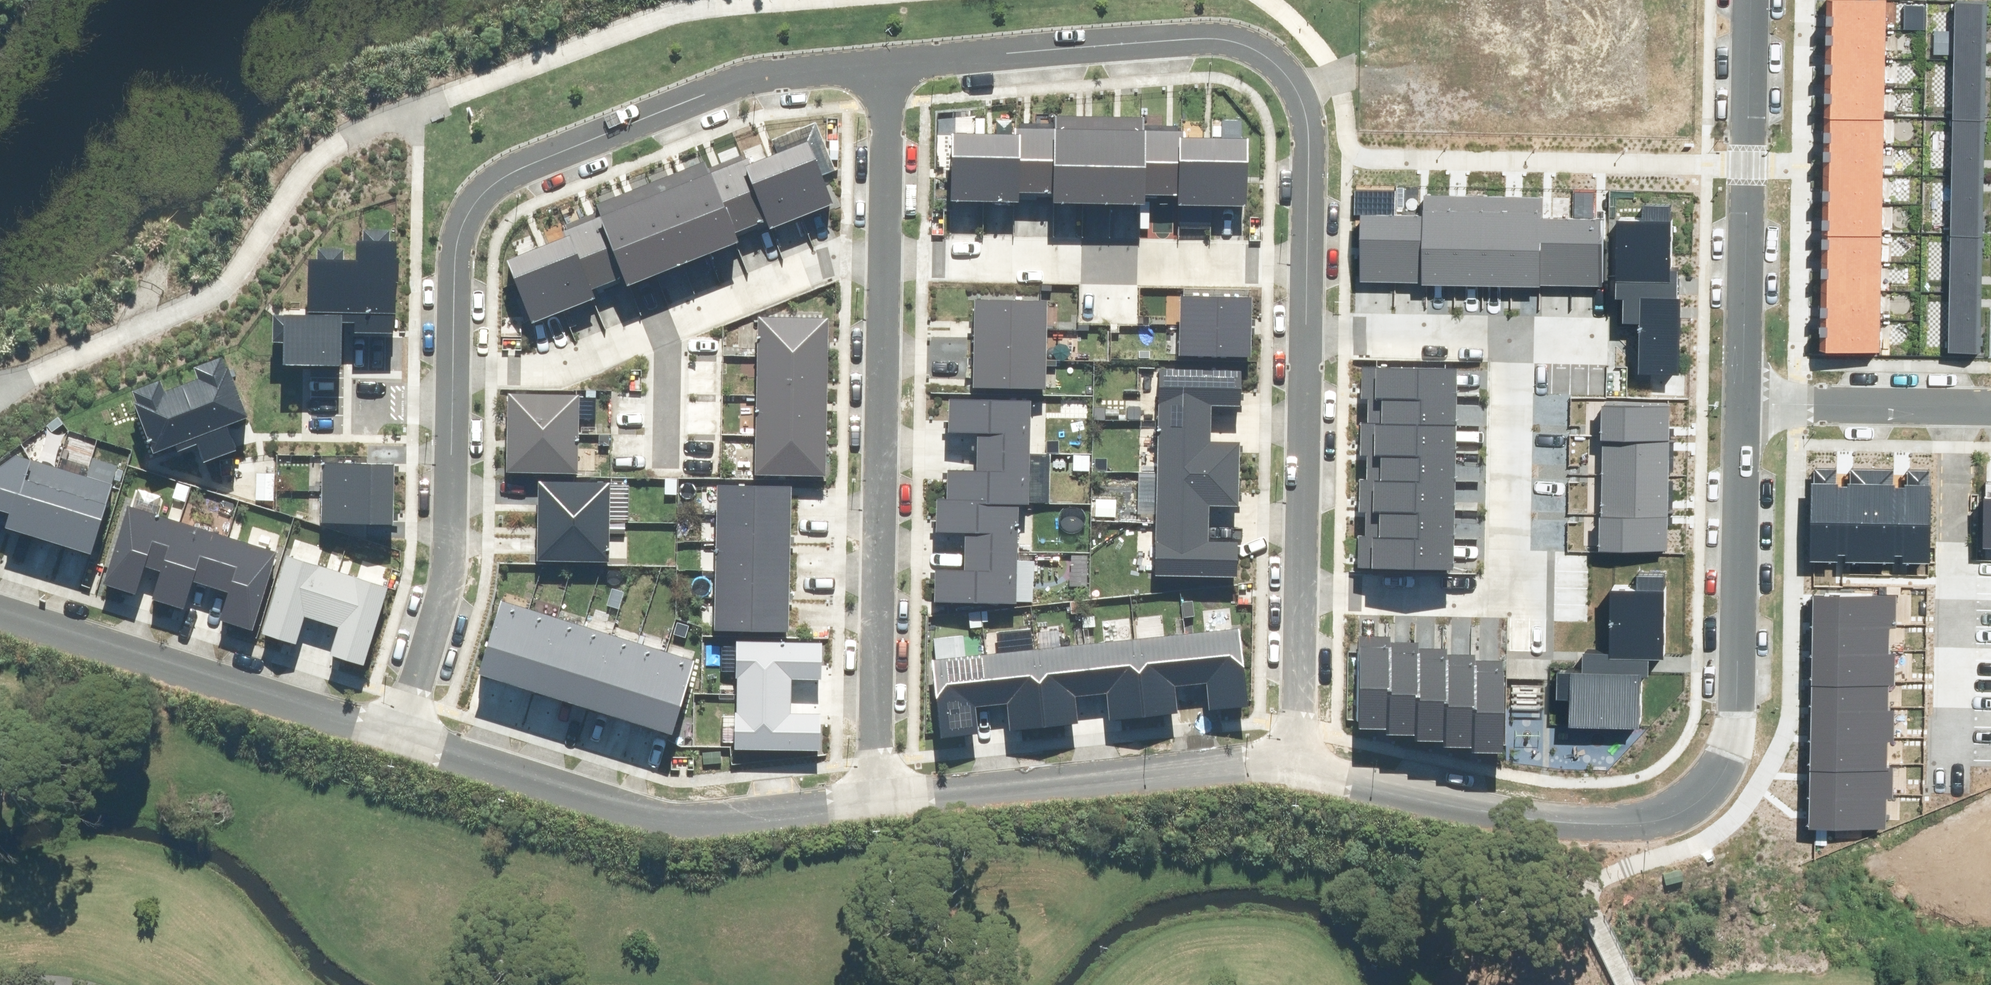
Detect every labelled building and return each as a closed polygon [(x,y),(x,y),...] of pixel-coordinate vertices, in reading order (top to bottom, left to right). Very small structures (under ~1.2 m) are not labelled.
[(1829,22),(1888,23),(1888,0),(1829,0),(1829,22)] [(1957,55),(1985,56),(1986,0),(1958,0),(1957,55)] [(1888,23),(1829,22),(1828,52),(1887,53),(1888,23)] [(1887,53),(1828,52),(1828,81),(1887,83),(1887,53)] [(1957,55),(1956,115),(1985,115),(1985,56),(1957,55)] [(1887,83),(1828,81),(1827,111),(1886,112),(1887,83)] [(1886,112),(1827,111),(1827,140),(1886,141),(1886,112)] [(1144,113),(1054,112),(1053,124),(1052,189),(1052,198),(1142,199),(1142,191),(1144,125),(1144,113)] [(1956,115),(1955,172),(1984,172),(1985,115),(1956,115)] [(951,129),(949,196),(983,197),(985,119),(977,118),(977,129),(951,129)] [(985,119),(983,197),(1016,198),(1016,189),(1017,130),(993,130),(993,119),(985,119)] [(1178,132),(1177,200),(1210,201),(1212,122),(1205,122),(1205,133),(1178,132)] [(1212,122),(1210,201),(1244,201),(1245,134),(1220,133),(1220,123),(1212,122)] [(1052,189),(1053,124),(1018,124),(1017,130),(1016,189),(1052,189)] [(1178,126),(1144,125),(1142,191),(1177,192),(1178,126)] [(806,135),(776,147),(802,211),(826,201),(832,198),(806,135)] [(1886,141),(1827,140),(1826,170),(1885,171),(1886,141)] [(776,147),(744,160),(768,220),(769,224),(802,211),(776,147)] [(741,152),(707,165),(733,233),(768,220),(744,160),(741,152)] [(707,165),(704,158),(677,168),(709,248),(735,238),(733,233),(707,165)] [(709,248),(677,168),(651,178),(682,258),(709,248)] [(1885,171),(1826,170),(1826,199),(1885,200),(1885,171)] [(1955,172),(1955,228),(1983,229),(1984,172),(1955,172)] [(682,258),(651,178),(625,189),(655,268),(682,258)] [(1425,276),(1455,276),(1456,187),(1425,187),(1425,207),(1425,276)] [(1455,276),(1486,277),(1487,188),(1456,187),(1455,276)] [(1486,277),(1517,277),(1518,187),(1487,188),(1486,277)] [(1517,277),(1548,277),(1548,208),(1548,188),(1518,187),(1517,277)] [(655,268),(625,189),(598,199),(604,216),(627,276),(628,279),(655,268)] [(1885,200),(1826,199),(1825,228),(1884,229),(1885,200)] [(1363,276),(1394,276),(1394,207),(1364,207),(1363,276)] [(1394,276),(1425,276),(1425,207),(1394,207),(1394,276)] [(1548,277),(1578,277),(1579,209),(1548,208),(1548,277)] [(1578,277),(1609,278),(1610,209),(1579,209),(1578,277)] [(627,276),(604,216),(602,211),(570,224),(572,229),(597,289),(627,276)] [(1648,321),(1649,363),(1682,363),(1681,216),(1622,216),(1622,284),(1622,321),(1648,321)] [(1884,229),(1825,228),(1825,257),(1884,258),(1884,229)] [(1955,228),(1953,286),(1982,287),(1983,229),(1955,228)] [(597,289),(572,229),(539,243),(564,303),(597,289)] [(273,311),(272,351),(345,352),(345,318),(398,318),(399,239),(362,238),(361,261),(327,261),(327,312),(273,311)] [(564,303),(539,243),(506,256),(532,316),(564,303)] [(1884,258),(1825,257),(1824,286),(1883,287),(1884,258)] [(1883,287),(1824,286),(1823,314),(1882,316),(1883,287)] [(1953,286),(1952,344),(1981,345),(1982,287),(1953,286)] [(1178,291),(1177,320),(1249,322),(1250,293),(1178,291)] [(973,314),(973,323),(1044,326),(1045,297),(974,294),(973,314)] [(825,354),(826,315),(760,313),(758,352),(825,354)] [(1882,316),(1823,314),(1823,343),(1882,344),(1882,316)] [(1177,320),(1177,349),(1248,351),(1249,322),(1177,320)] [(973,323),(972,353),(1043,355),(1044,326),(973,323)] [(233,350),(132,393),(157,453),(250,413),(259,409),(233,350)] [(823,393),(825,354),(758,352),(757,391),(823,393)] [(972,353),(970,382),(1031,384),(1042,384),(1043,355),(972,353)] [(1373,361),(1372,391),(1378,391),(1452,392),(1452,362),(1373,361)] [(1160,362),(1159,414),(1207,415),(1207,400),(1239,401),(1240,364),(1211,363),(1211,370),(1200,370),(1200,363),(1176,362),(1160,362)] [(579,429),(579,390),(510,390),(509,429),(579,429)] [(822,432),(823,393),(757,391),(756,430),(822,432)] [(1452,392),(1378,391),(1378,419),(1451,420),(1452,392)] [(1606,394),(1605,431),(1672,434),(1673,397),(1606,394)] [(1030,397),(948,395),(948,428),(976,428),(975,446),(1029,447),(1030,397)] [(1159,414),(1158,466),(1238,467),(1239,436),(1207,436),(1207,415),(1159,414)] [(1372,418),(1371,449),(1378,449),(1451,450),(1451,420),(1378,419),(1372,418)] [(578,468),(579,429),(509,429),(509,468),(578,468)] [(821,471),(822,432),(756,430),(755,469),(821,471)] [(1605,431),(1603,468),(1670,471),(1672,434),(1605,431)] [(1029,447),(975,446),(975,464),(946,463),(945,498),(1019,499),(1028,499),(1029,447)] [(15,506),(33,453),(20,449),(0,464),(0,502),(15,506)] [(1451,450),(1378,449),(1377,476),(1451,478),(1451,450)] [(15,506),(10,520),(38,530),(61,462),(33,453),(15,506)] [(323,458),(322,485),(394,487),(394,460),(323,458)] [(61,462),(38,530),(67,539),(90,472),(61,462)] [(1158,466),(1157,518),(1205,519),(1205,499),(1237,500),(1238,467),(1158,466)] [(1603,468),(1602,506),(1669,508),(1670,471),(1603,468)] [(90,472),(67,539),(95,549),(118,481),(90,472)] [(1371,476),(1371,507),(1378,507),(1450,509),(1451,478),(1377,476),(1371,476)] [(609,517),(609,478),(577,477),(540,477),(540,516),(609,517)] [(717,482),(717,510),(791,511),(792,482),(755,482),(717,482)] [(322,485),(322,513),(393,515),(394,487),(322,485)] [(945,498),(937,498),(936,527),(964,528),(964,548),(1018,549),(1019,499),(945,498)] [(179,516),(130,500),(113,552),(105,576),(138,587),(146,559),(163,565),(179,516)] [(1602,506),(1600,543),(1667,546),(1669,508),(1602,506)] [(1450,509),(1378,507),(1378,533),(1449,535),(1450,509)] [(717,510),(717,539),(791,539),(791,511),(717,510)] [(228,532),(179,516),(163,565),(154,592),(185,602),(194,574),(213,581),(228,532)] [(609,556),(609,517),(540,516),(539,555),(609,556)] [(1157,518),(1155,569),(1236,571),(1236,553),(1237,537),(1204,536),(1205,519),(1157,518)] [(278,547),(228,532),(213,581),(229,586),(221,613),(253,623),(278,547)] [(1369,533),(1368,563),(1449,565),(1449,535),(1378,533),(1369,533)] [(717,539),(716,567),(791,567),(791,539),(717,539)] [(1018,549),(964,548),(964,564),(935,563),(934,597),(1016,599),(1018,549)] [(287,549),(262,627),(296,638),(305,611),(339,622),(330,648),(364,658),(389,582),(287,549)] [(1572,690),(1571,717),(1644,718),(1645,664),(1651,664),(1651,647),(1665,647),(1667,566),(1640,565),(1640,576),(1613,576),(1612,644),(1584,643),(1584,660),(1560,660),(1559,690),(1572,690)] [(716,567),(716,595),(791,596),(791,567),(716,567)] [(480,667),(508,676),(531,604),(504,595),(480,667)] [(716,595),(716,624),(791,624),(791,596),(716,595)] [(508,676),(535,684),(558,613),(531,604),(508,676)] [(535,684),(562,693),(586,621),(558,613),(535,684)] [(562,693),(590,702),(613,630),(586,621),(562,693)] [(1245,698),(1237,622),(1186,627),(1192,680),(1207,678),(1209,702),(1245,698)] [(1192,680),(1186,627),(1136,632),(1144,710),(1175,706),(1173,682),(1192,680)] [(735,628),(729,732),(814,737),(816,703),(792,702),(794,666),(817,667),(818,632),(735,628)] [(590,702),(617,711),(640,639),(613,630),(590,702)] [(1359,631),(1356,723),(1384,724),(1387,638),(1387,632),(1359,631)] [(1144,710),(1136,632),(1085,638),(1091,690),(1107,689),(1109,714),(1144,710)] [(1091,690),(1085,638),(1035,643),(1043,720),(1077,716),(1074,692),(1091,690)] [(1384,724),(1384,728),(1411,729),(1414,644),(1415,639),(1387,638),(1384,724)] [(617,711),(644,720),(668,648),(640,639),(617,711)] [(1043,720),(1035,643),(984,648),(990,701),(1007,699),(1010,723),(1043,720)] [(1411,729),(1411,736),(1441,737),(1444,650),(1444,645),(1414,644),(1411,729)] [(644,720),(672,729),(695,657),(668,648),(644,720)] [(990,701),(984,648),(934,654),(942,730),(977,727),(974,703),(990,701)] [(1441,737),(1441,741),(1469,742),(1472,656),(1472,651),(1444,650),(1441,737)] [(1469,742),(1468,747),(1496,748),(1499,657),(1472,656),(1469,742)]
